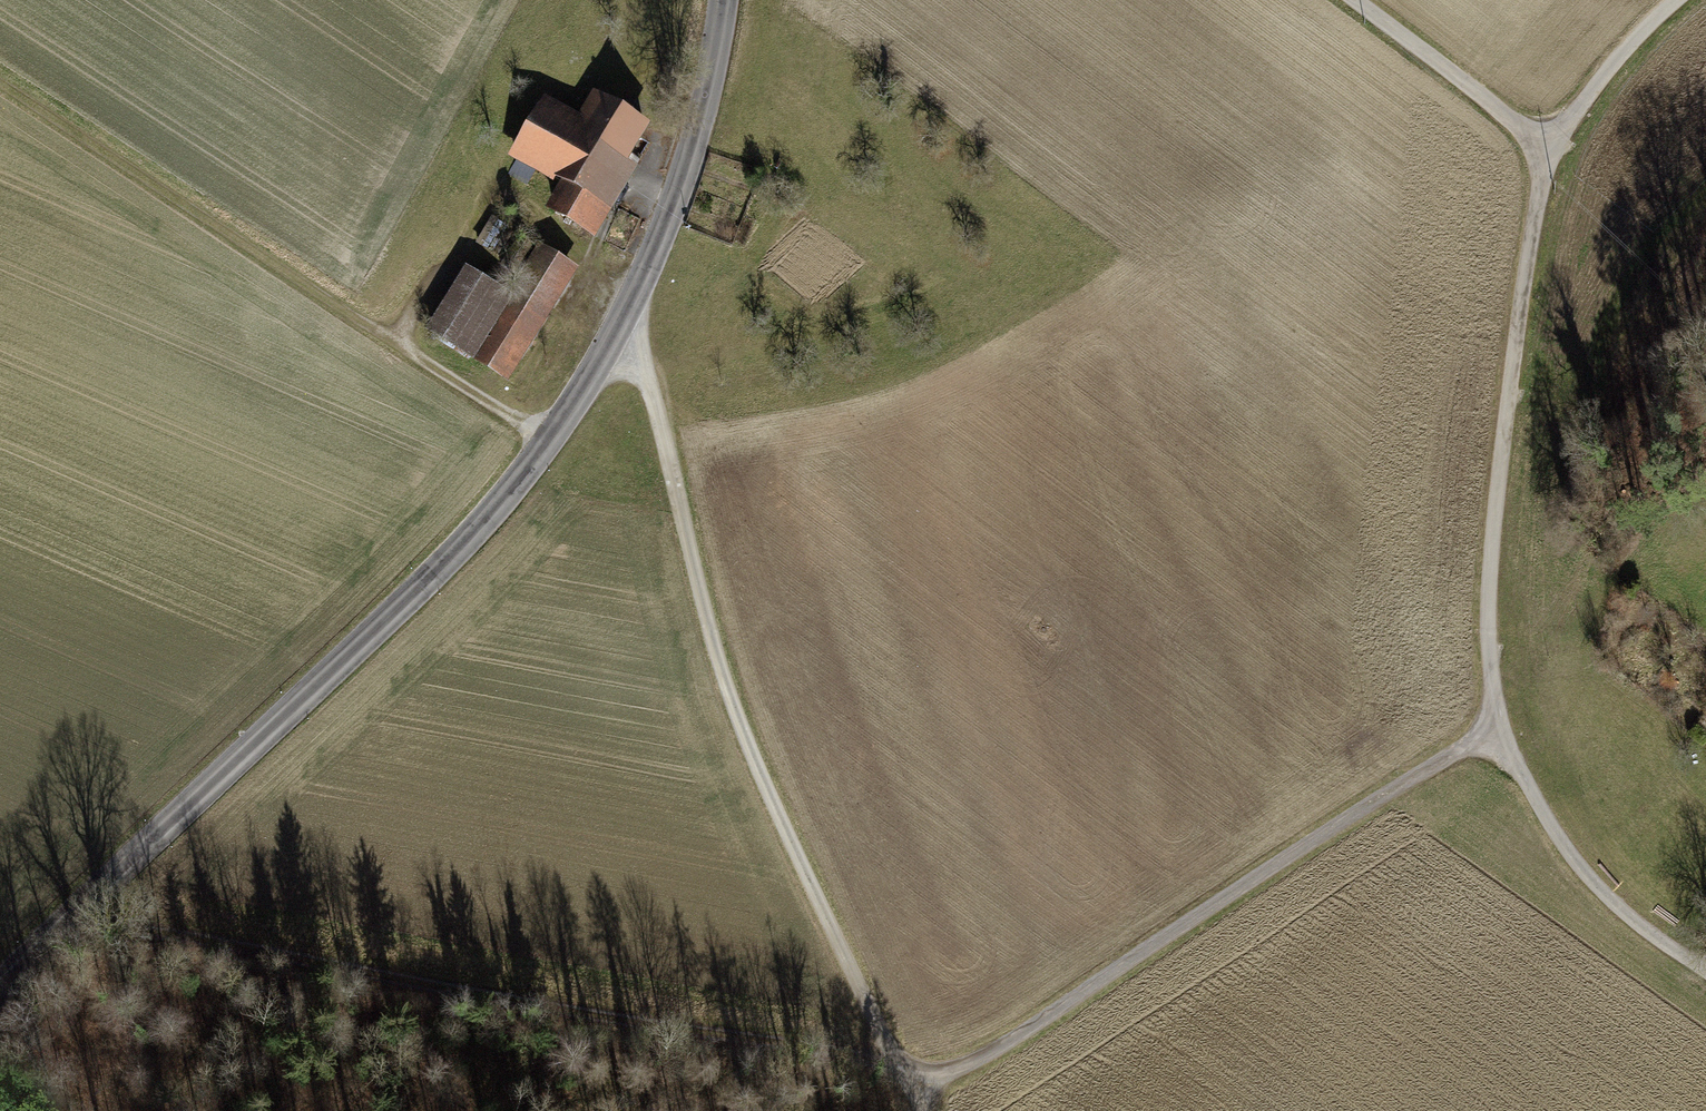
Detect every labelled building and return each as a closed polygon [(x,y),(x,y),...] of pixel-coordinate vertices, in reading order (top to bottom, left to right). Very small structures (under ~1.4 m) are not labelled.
[(580,127),(545,106),(516,154),(520,157),(510,173),(527,183),(537,166),(569,186),(555,210),(583,227),(644,127),(597,98),(580,127)] [(532,244),(519,236),(500,265),(514,273),(532,244)] [(511,300),(468,273),(432,330),(503,374),(570,269),(542,252),(511,300)]
